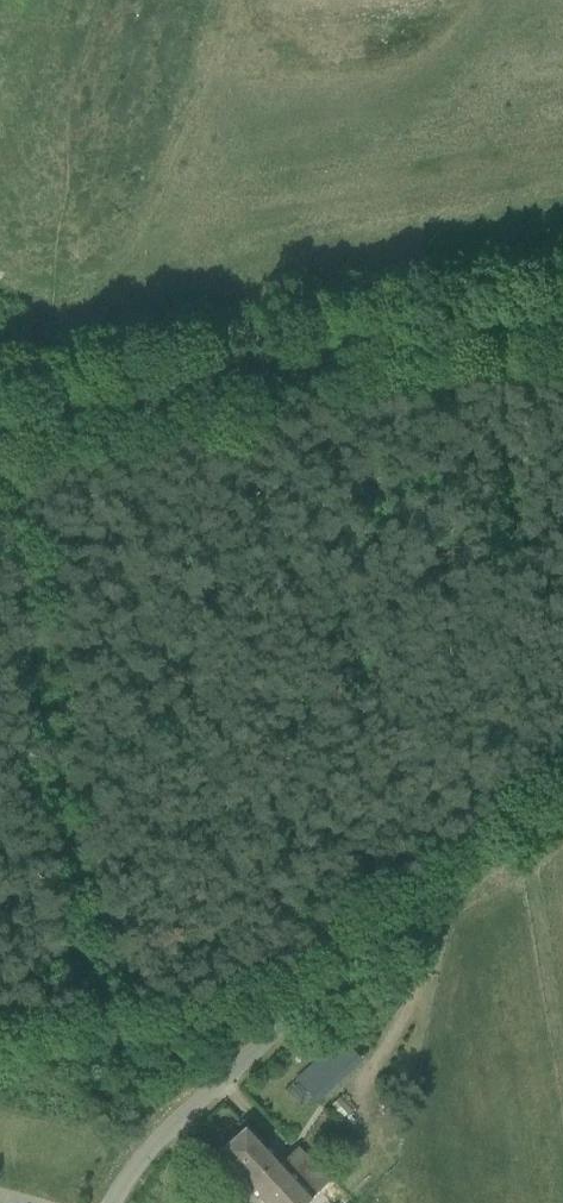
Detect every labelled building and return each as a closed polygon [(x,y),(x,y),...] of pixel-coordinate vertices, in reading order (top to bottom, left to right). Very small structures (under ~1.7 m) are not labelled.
[(294,1076),(318,1101),(366,1056),(342,1031),(294,1076)] [(313,1166),(297,1148),(282,1162),(247,1124),(217,1152),(264,1202),(304,1202),(327,1182),(313,1166)]
